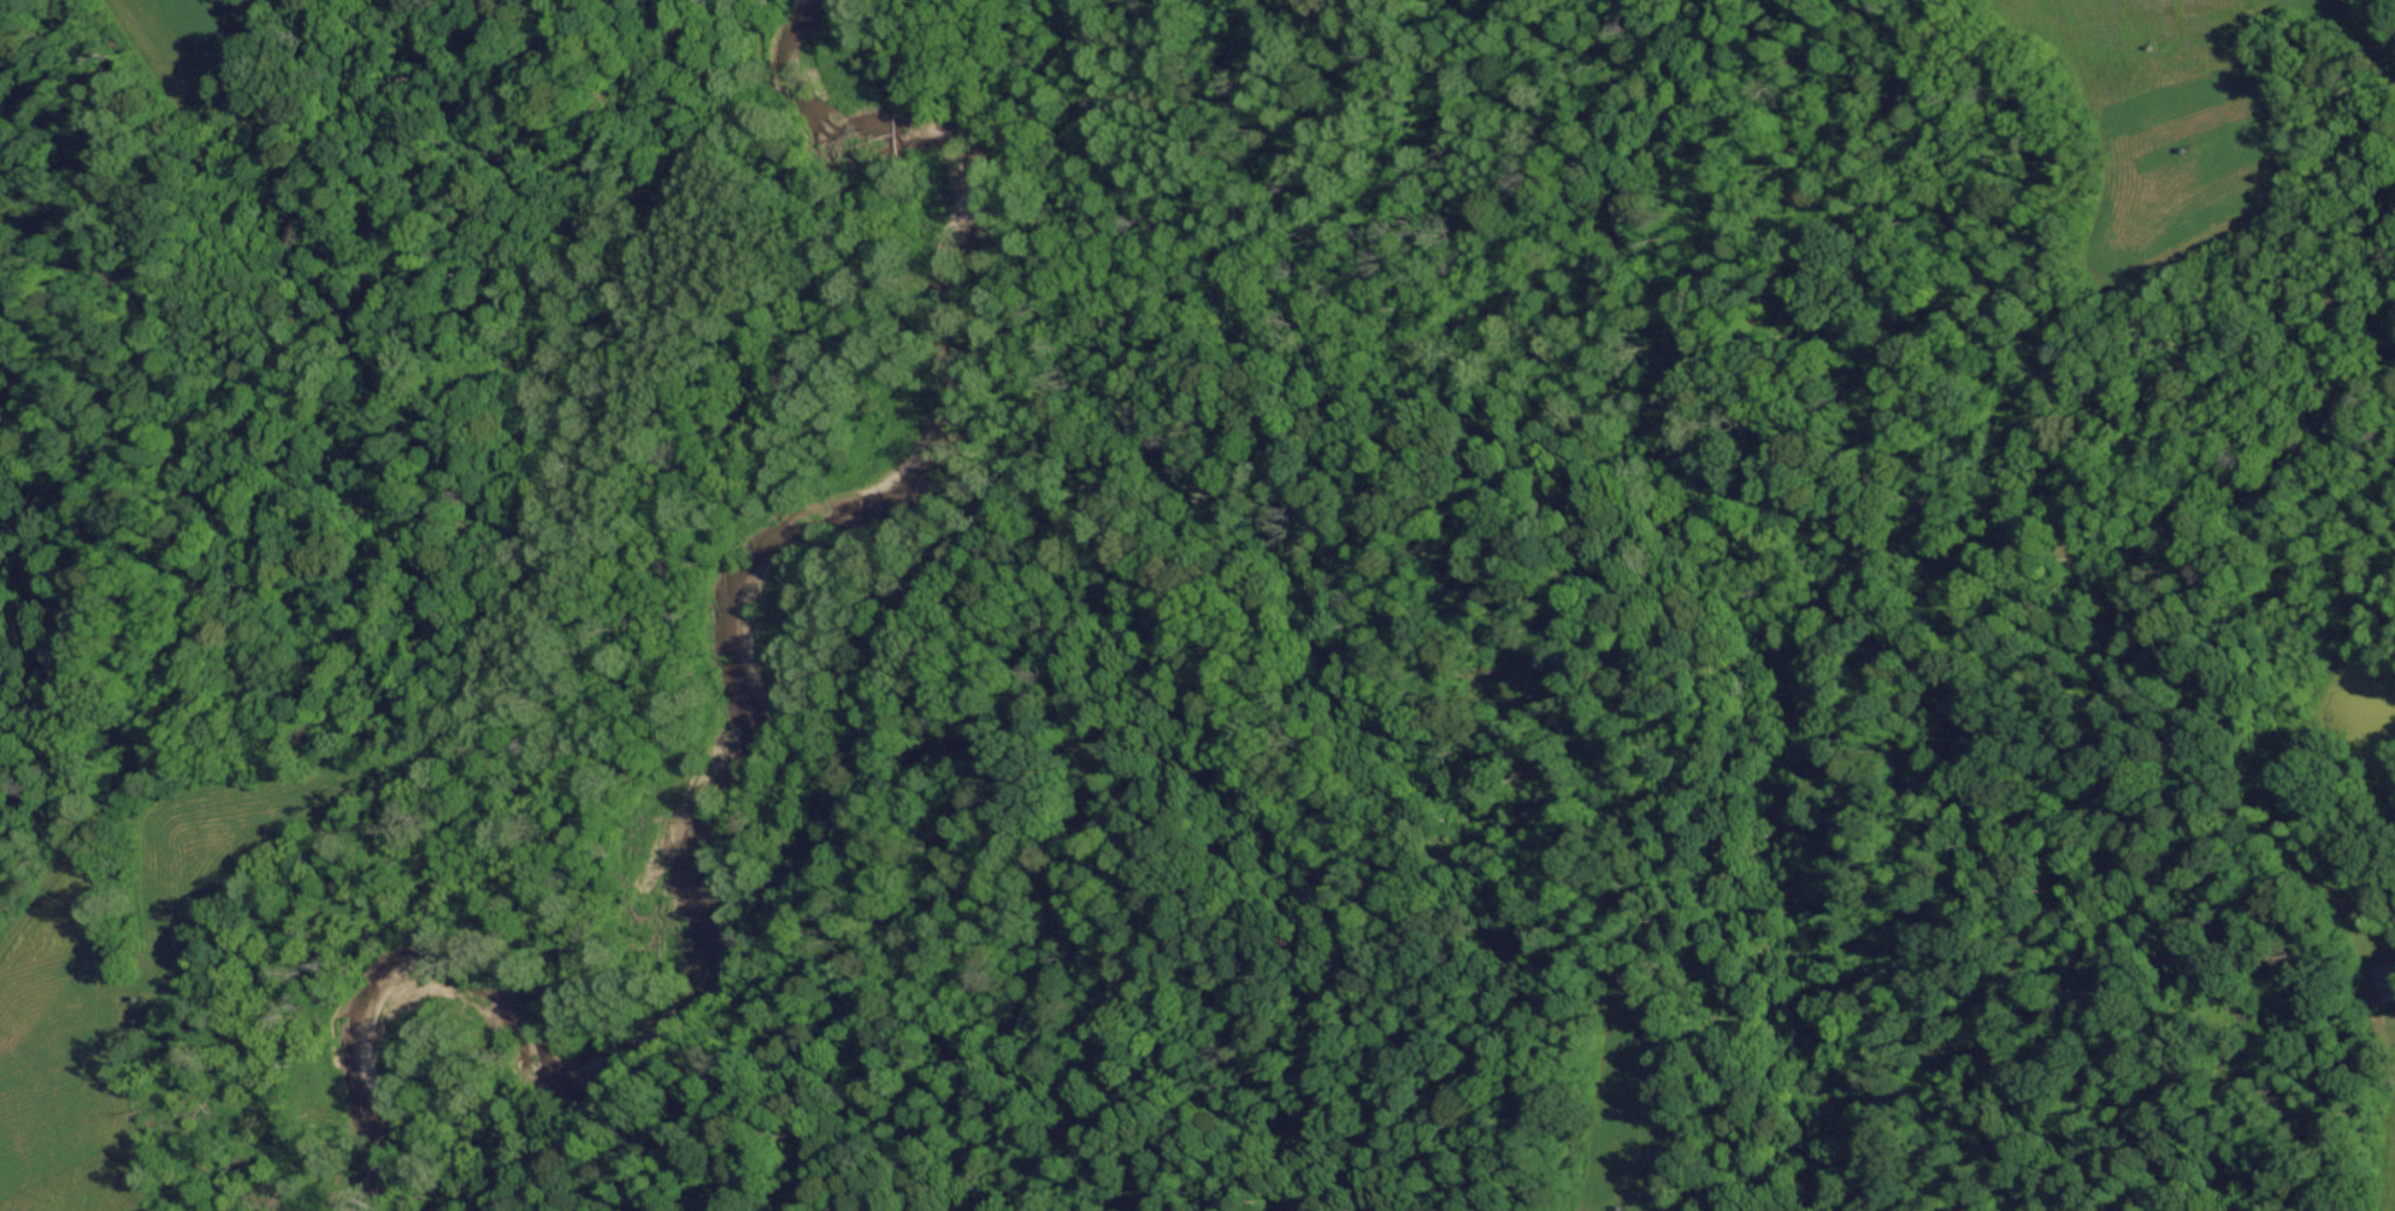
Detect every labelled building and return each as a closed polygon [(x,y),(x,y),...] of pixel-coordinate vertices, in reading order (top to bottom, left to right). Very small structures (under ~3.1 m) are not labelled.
[(2387,1000),(2394,996),(2394,960),(2373,970),(2387,1000)]
